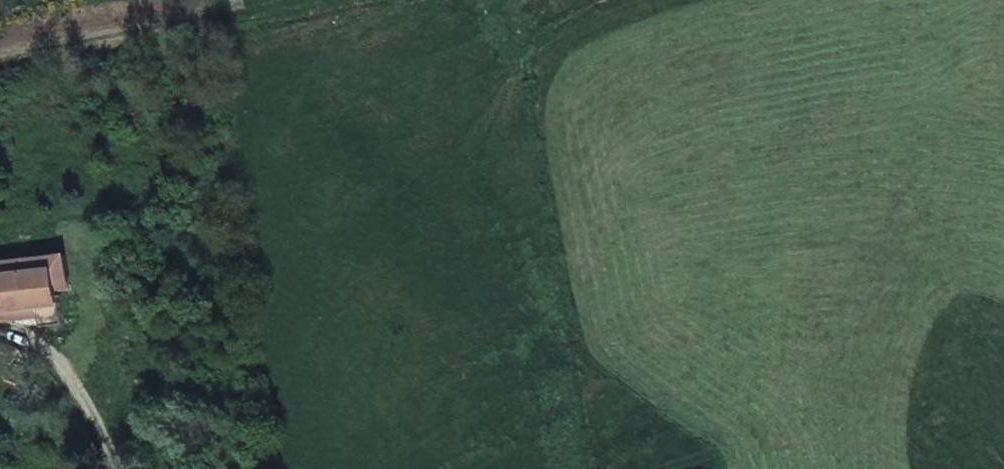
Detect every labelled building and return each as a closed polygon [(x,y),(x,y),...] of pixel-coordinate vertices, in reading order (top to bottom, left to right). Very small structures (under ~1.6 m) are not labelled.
[(0,273),(0,308),(38,305),(41,325),(64,323),(55,267),(0,273)]
